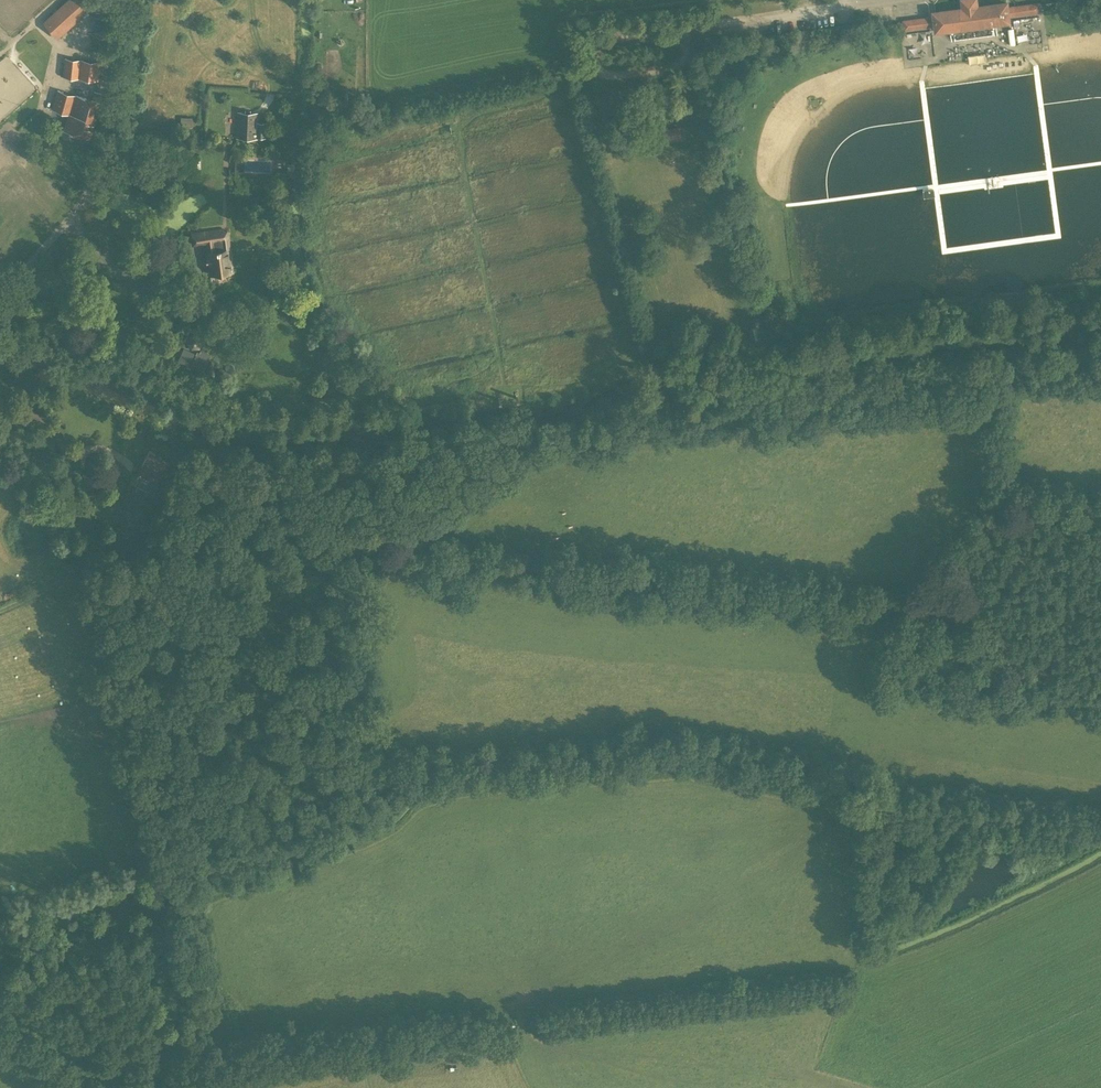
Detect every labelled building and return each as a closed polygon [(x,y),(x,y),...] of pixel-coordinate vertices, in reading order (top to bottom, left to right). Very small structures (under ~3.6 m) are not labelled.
[(42,22),(57,39),(92,8),(84,0),(66,0),(42,22)] [(935,12),(935,15),(936,26),(937,29),(953,27),(955,39),(993,34),(992,22),(1009,20),(1008,17),(1041,12),(1041,11),(1040,1),(1007,6),(1006,3),(977,7),(976,0),(963,0),(964,8),(935,12)] [(98,9),(95,33),(105,34),(107,10),(98,9)] [(927,16),(902,19),(904,30),(929,27),(932,26),(931,16),(927,16)] [(100,61),(65,57),(62,76),(98,80),(100,61)] [(322,65),(314,65),(313,86),(321,86),(322,65)] [(68,114),(64,130),(90,137),(99,101),(102,93),(94,90),(91,99),(57,90),(52,109),(68,114)] [(267,122),(256,122),(257,113),(238,112),(237,137),(255,138),(255,137),(267,137),(267,122)] [(235,158),(234,172),(243,172),(244,159),(235,158)] [(191,234),(190,234),(192,246),(207,243),(211,274),(232,271),(228,241),(229,241),(228,232),(224,232),(224,227),(191,232),(191,234)] [(762,324),(750,327),(755,345),(767,341),(762,324)] [(183,348),(178,361),(199,370),(203,372),(208,360),(204,358),(204,357),(195,353),(183,348)] [(150,454),(138,473),(150,480),(157,483),(167,464),(161,460),(150,454)] [(158,484),(150,499),(160,505),(168,490),(158,484)] [(92,684),(96,698),(107,695),(103,681),(92,684)]
